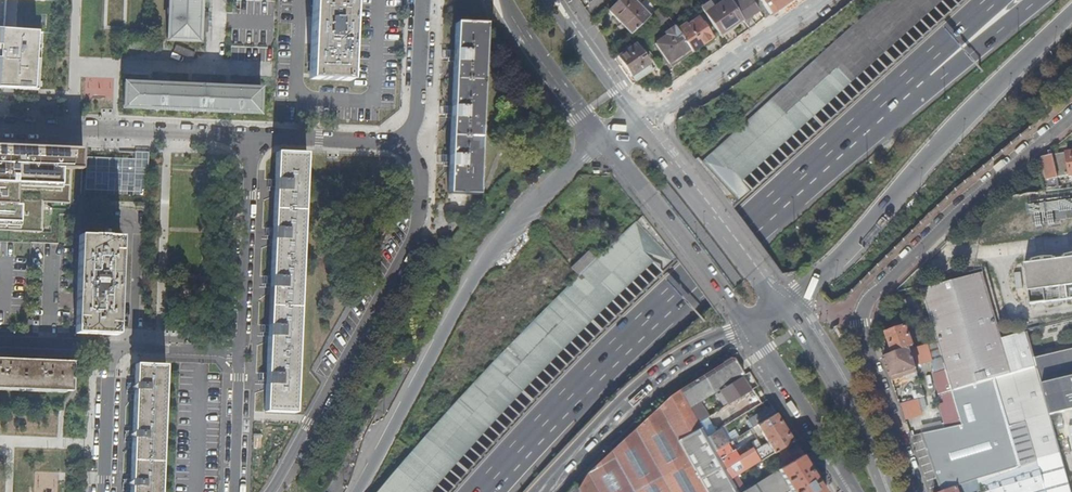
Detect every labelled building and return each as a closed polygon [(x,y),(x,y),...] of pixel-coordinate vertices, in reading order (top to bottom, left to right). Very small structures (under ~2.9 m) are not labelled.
[(39,88),(43,32),(4,29),(7,0),(0,0),(0,85),(39,88)] [(199,43),(200,24),(201,24),(201,26),(205,26),(205,24),(205,20),(207,20),(207,12),(203,12),(200,17),(199,17),(199,0),(170,0),(168,34),(168,39),(167,39),(167,41),(199,43)] [(333,80),(350,81),(350,75),(352,75),(352,73),(351,73),(351,65),(352,65),(352,64),(351,63),(351,57),(353,57),(353,56),(352,56),(352,44),(353,32),(354,9),(355,9),(355,7),(354,7),(354,1),(355,1),(355,0),(313,0),(313,5),(311,5),(311,6),(313,7),(310,54),(309,54),(309,55),(310,56),(310,61),(309,61),(308,63),(310,63),(310,71),(308,71),(308,72),(309,73),(309,79),(333,80)] [(635,31),(650,16),(635,0),(619,0),(609,10),(632,34),(635,31)] [(744,21),(733,4),(730,0),(726,0),(714,8),(705,14),(720,34),(731,27),(732,29),(744,21)] [(755,25),(750,18),(760,12),(752,0),(739,0),(733,4),(744,21),(749,29),(755,25)] [(792,0),(760,0),(771,15),(792,0)] [(701,8),(705,14),(714,8),(710,1),(701,8)] [(692,51),(692,52),(712,38),(698,18),(687,26),(686,24),(677,30),(690,49),(692,51)] [(451,193),(480,195),(486,25),(482,24),(457,23),(456,50),(450,50),(450,61),(456,61),(454,106),(448,106),(447,117),(453,118),(452,155),(446,155),(445,166),(452,166),(451,193)] [(690,49),(677,30),(675,26),(666,32),(667,35),(655,44),(669,64),(690,49)] [(720,34),(721,37),(732,29),(731,27),(720,34)] [(631,77),(650,64),(636,44),(617,57),(631,77)] [(671,66),(692,51),(690,49),(669,64),(671,66)] [(614,59),(628,79),(631,77),(617,57),(614,59)] [(628,79),(633,85),(654,70),(650,64),(631,77),(628,79)] [(240,81),(240,79),(232,79),(232,83),(237,86),(237,88),(232,88),(205,87),(206,83),(207,83),(207,80),(201,80),(201,77),(193,77),(193,81),(198,84),(198,85),(166,84),(166,81),(168,81),(168,78),(161,78),(161,75),(153,75),(153,79),(158,83),(126,81),(125,100),(124,108),(137,109),(137,107),(155,108),(215,111),(248,112),(248,114),(260,114),(261,88),(245,87),(245,85),(246,85),(246,82),(240,81)] [(112,99),(111,77),(85,78),(85,99),(112,99)] [(0,143),(0,220),(20,221),(22,186),(22,181),(61,184),(62,167),(82,168),(83,148),(0,143)] [(267,384),(266,411),(296,412),(302,258),(307,153),(277,152),(276,179),(270,179),(270,190),(276,190),(274,228),(268,227),(267,238),(274,239),(272,276),(266,275),(265,287),(271,287),(270,325),(263,324),(263,336),(269,336),(268,372),(261,372),(261,384),(267,384)] [(1053,156),(1058,178),(1071,175),(1071,152),(1053,156)] [(1047,181),(1044,182),(1045,191),(1060,189),(1058,178),(1053,156),(1043,158),(1042,159),(1047,181)] [(1034,203),(1036,226),(1048,224),(1047,216),(1071,213),(1071,198),(1034,203)] [(121,236),(79,235),(79,249),(77,249),(77,250),(79,250),(78,258),(77,258),(77,260),(78,260),(78,266),(77,266),(76,267),(78,267),(76,301),(75,301),(75,302),(76,302),(76,318),(75,318),(75,319),(76,319),(75,326),(117,328),(117,321),(118,321),(118,319),(117,319),(117,311),(118,311),(119,310),(118,310),(118,304),(119,304),(119,303),(118,303),(119,269),(120,269),(120,267),(119,267),(119,261),(121,261),(121,260),(119,260),(120,252),(121,252),(121,250),(120,250),(121,236)] [(1032,264),(1024,265),(1030,304),(1071,299),(1071,255),(1064,257),(1064,259),(1054,261),(1053,258),(1041,258),(1031,261),(1032,264)] [(935,335),(929,336),(931,342),(937,340),(956,402),(945,406),(951,428),(922,434),(943,491),(1071,491),(1061,454),(1036,461),(1025,423),(1009,428),(994,380),(1021,372),(1025,387),(1042,382),(1035,358),(1028,332),(1016,335),(1015,332),(1011,333),(1012,336),(1003,339),(983,272),(922,290),(935,335)] [(915,366),(910,348),(913,347),(907,328),(887,334),(894,354),(889,355),(883,357),(892,382),(917,373),(915,366)] [(926,344),(931,362),(945,406),(956,402),(937,340),(931,342),(926,344)] [(915,366),(931,362),(926,344),(913,347),(910,348),(915,366)] [(1035,358),(1042,382),(1051,416),(1071,411),(1071,349),(1035,358)] [(0,359),(0,387),(73,390),(74,362),(49,361),(49,355),(41,355),(41,361),(8,359),(8,354),(0,354),(0,359)] [(801,456),(795,446),(791,448),(789,445),(793,442),(776,414),(771,406),(747,420),(752,428),(757,425),(769,445),(762,450),(761,447),(756,450),(740,459),(736,452),(720,461),(719,459),(715,451),(707,437),(699,423),(694,415),(691,408),(719,391),(725,387),(741,377),(744,376),(734,359),(732,358),(727,361),(720,366),(680,390),(671,396),(660,407),(612,451),(595,466),(596,467),(594,468),(595,470),(587,474),(578,488),(580,491),(824,491),(801,456)] [(127,384),(127,391),(127,395),(135,395),(133,432),(125,432),(125,443),(133,443),(132,480),(124,480),(123,488),(123,491),(131,491),(161,491),(166,367),(136,366),(135,384),(127,384)] [(1021,372),(994,380),(1009,428),(1025,423),(1036,461),(1061,454),(1051,416),(1042,382),(1025,387),(1021,372)] [(694,415),(699,423),(707,437),(709,435),(717,450),(715,451),(719,459),(732,451),(727,443),(719,429),(761,404),(752,390),(750,391),(741,377),(725,387),(731,397),(725,401),(719,391),(691,408),(694,415)] [(719,391),(725,401),(731,397),(725,387),(719,391)] [(914,390),(917,399),(919,398),(924,397),(922,388),(914,390)] [(900,404),(906,421),(923,416),(919,398),(917,399),(900,404)] [(756,450),(761,447),(756,440),(751,442),(756,450)]
